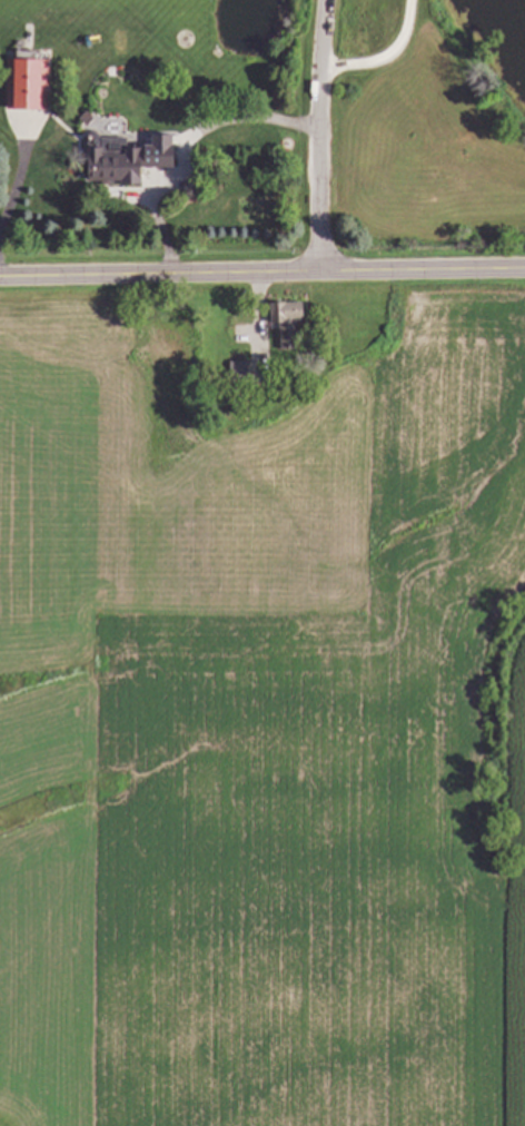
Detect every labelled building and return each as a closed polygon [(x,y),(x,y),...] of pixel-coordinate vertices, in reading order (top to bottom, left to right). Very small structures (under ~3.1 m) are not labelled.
[(7,113),(48,113),(48,62),(7,62),(7,113)] [(141,186),(141,157),(104,157),(104,151),(91,151),(91,186),(141,186)] [(280,349),(302,349),(302,304),(270,304),(270,325),(280,325),(280,349)] [(247,383),(247,362),(226,362),(226,383),(247,383)]
